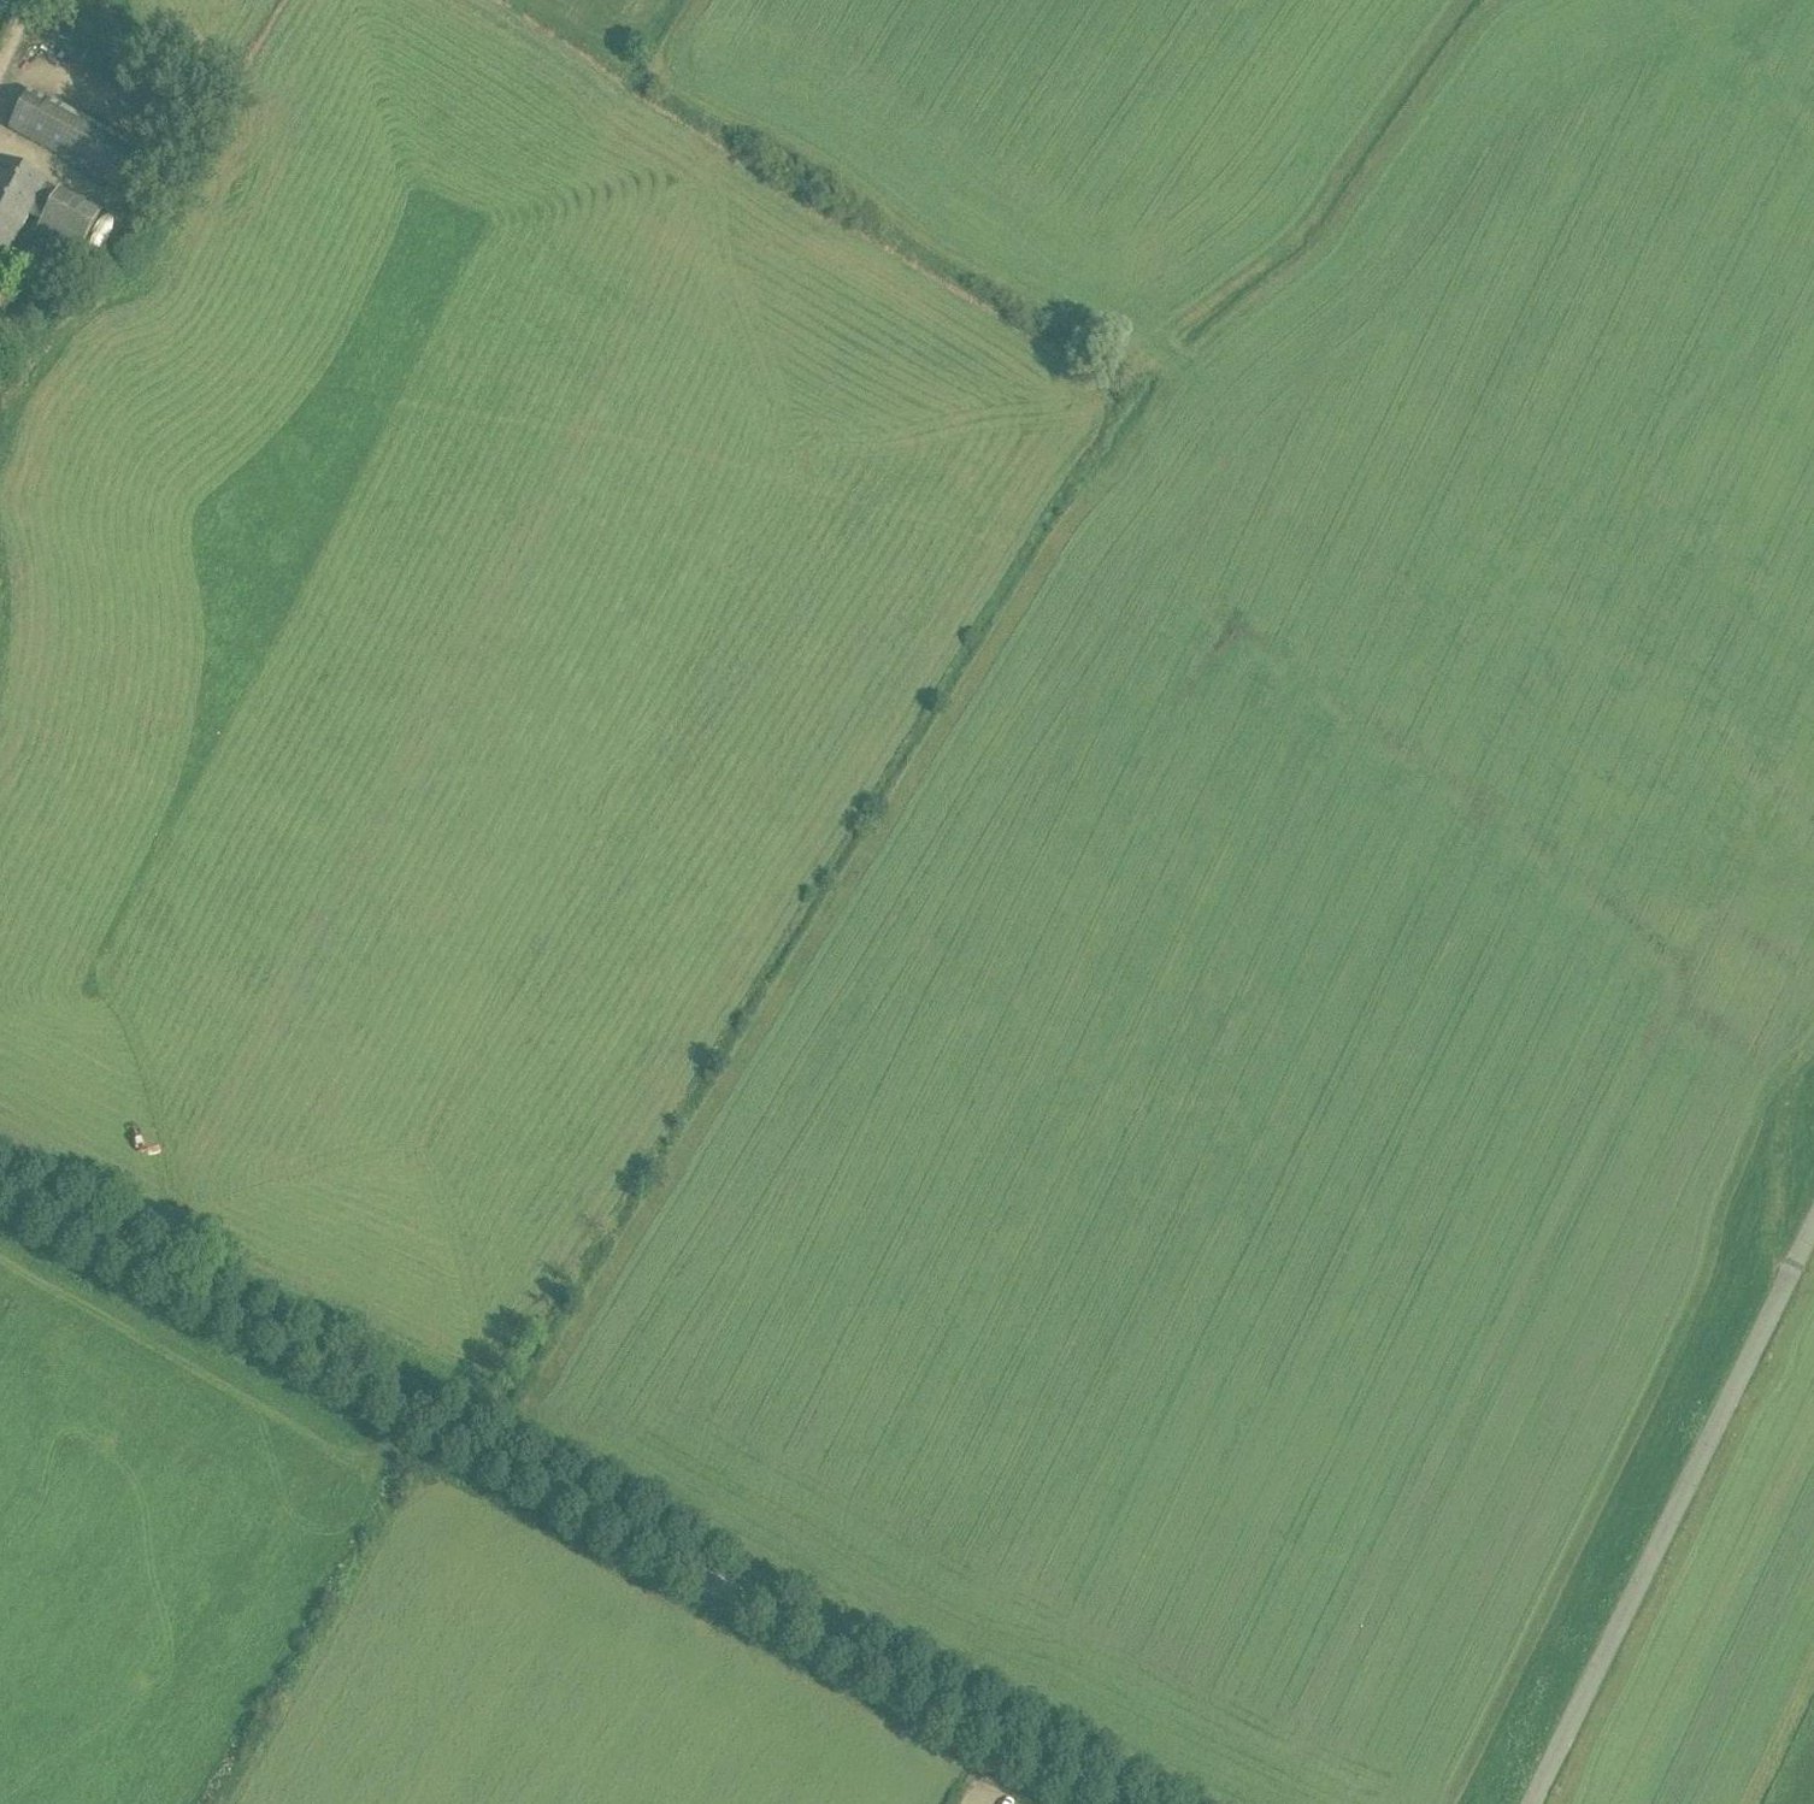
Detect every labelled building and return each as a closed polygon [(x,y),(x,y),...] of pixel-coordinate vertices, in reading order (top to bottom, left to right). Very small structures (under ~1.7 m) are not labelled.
[(116,186),(136,147),(28,91),(8,129),(116,186)] [(46,182),(0,158),(0,270),(46,182)] [(74,259),(99,210),(57,188),(32,237),(74,259)]
